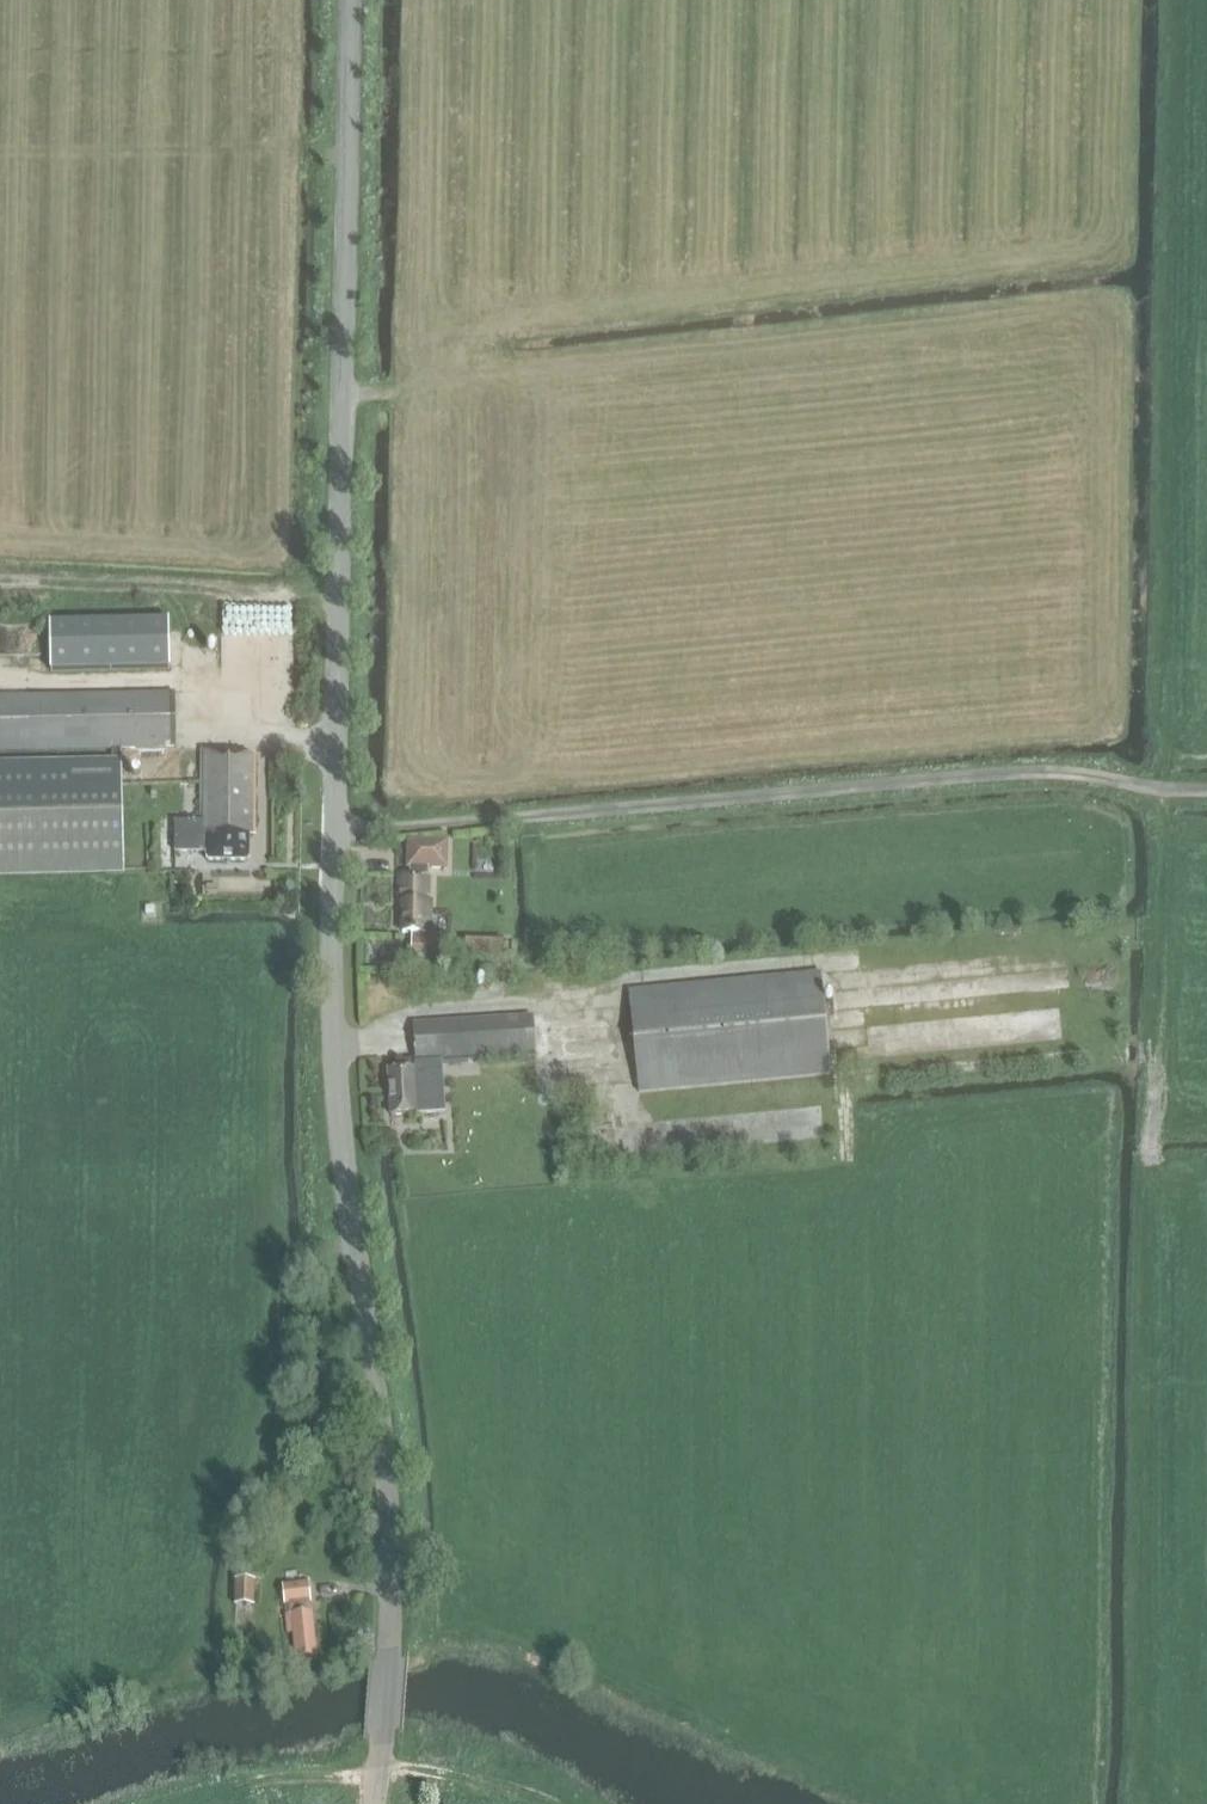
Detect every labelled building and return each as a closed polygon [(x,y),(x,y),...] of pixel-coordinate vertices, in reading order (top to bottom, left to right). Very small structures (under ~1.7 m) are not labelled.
[(169,668),(168,620),(48,623),(49,671),(169,668)] [(114,764),(0,766),(0,871),(125,868),(122,748),(177,747),(176,694),(0,697),(0,750),(114,748),(114,764)] [(176,822),(176,852),(206,852),(206,860),(248,861),(248,834),(255,834),(256,755),(238,755),(238,750),(202,749),(201,822),(176,822)] [(400,901),(404,901),(404,931),(430,931),(430,902),(428,902),(428,868),(446,868),(446,844),(410,844),(410,875),(400,875),(400,901)] [(410,962),(436,962),(438,962),(438,936),(410,935),(409,962),(410,962)] [(816,980),(619,996),(627,1091),(826,1075),(816,980)] [(419,1096),(420,1117),(444,1115),(521,1110),(517,1057),(533,1056),(530,1016),(411,1024),(414,1063),(405,1063),(405,1071),(388,1072),(391,1115),(416,1113),(414,1096),(419,1096)] [(235,1608),(251,1608),(252,1584),(235,1584),(235,1608)] [(292,1635),(295,1661),(315,1659),(311,1618),(308,1618),(306,1605),(310,1605),(308,1586),(281,1589),(286,1636),(292,1635)]
